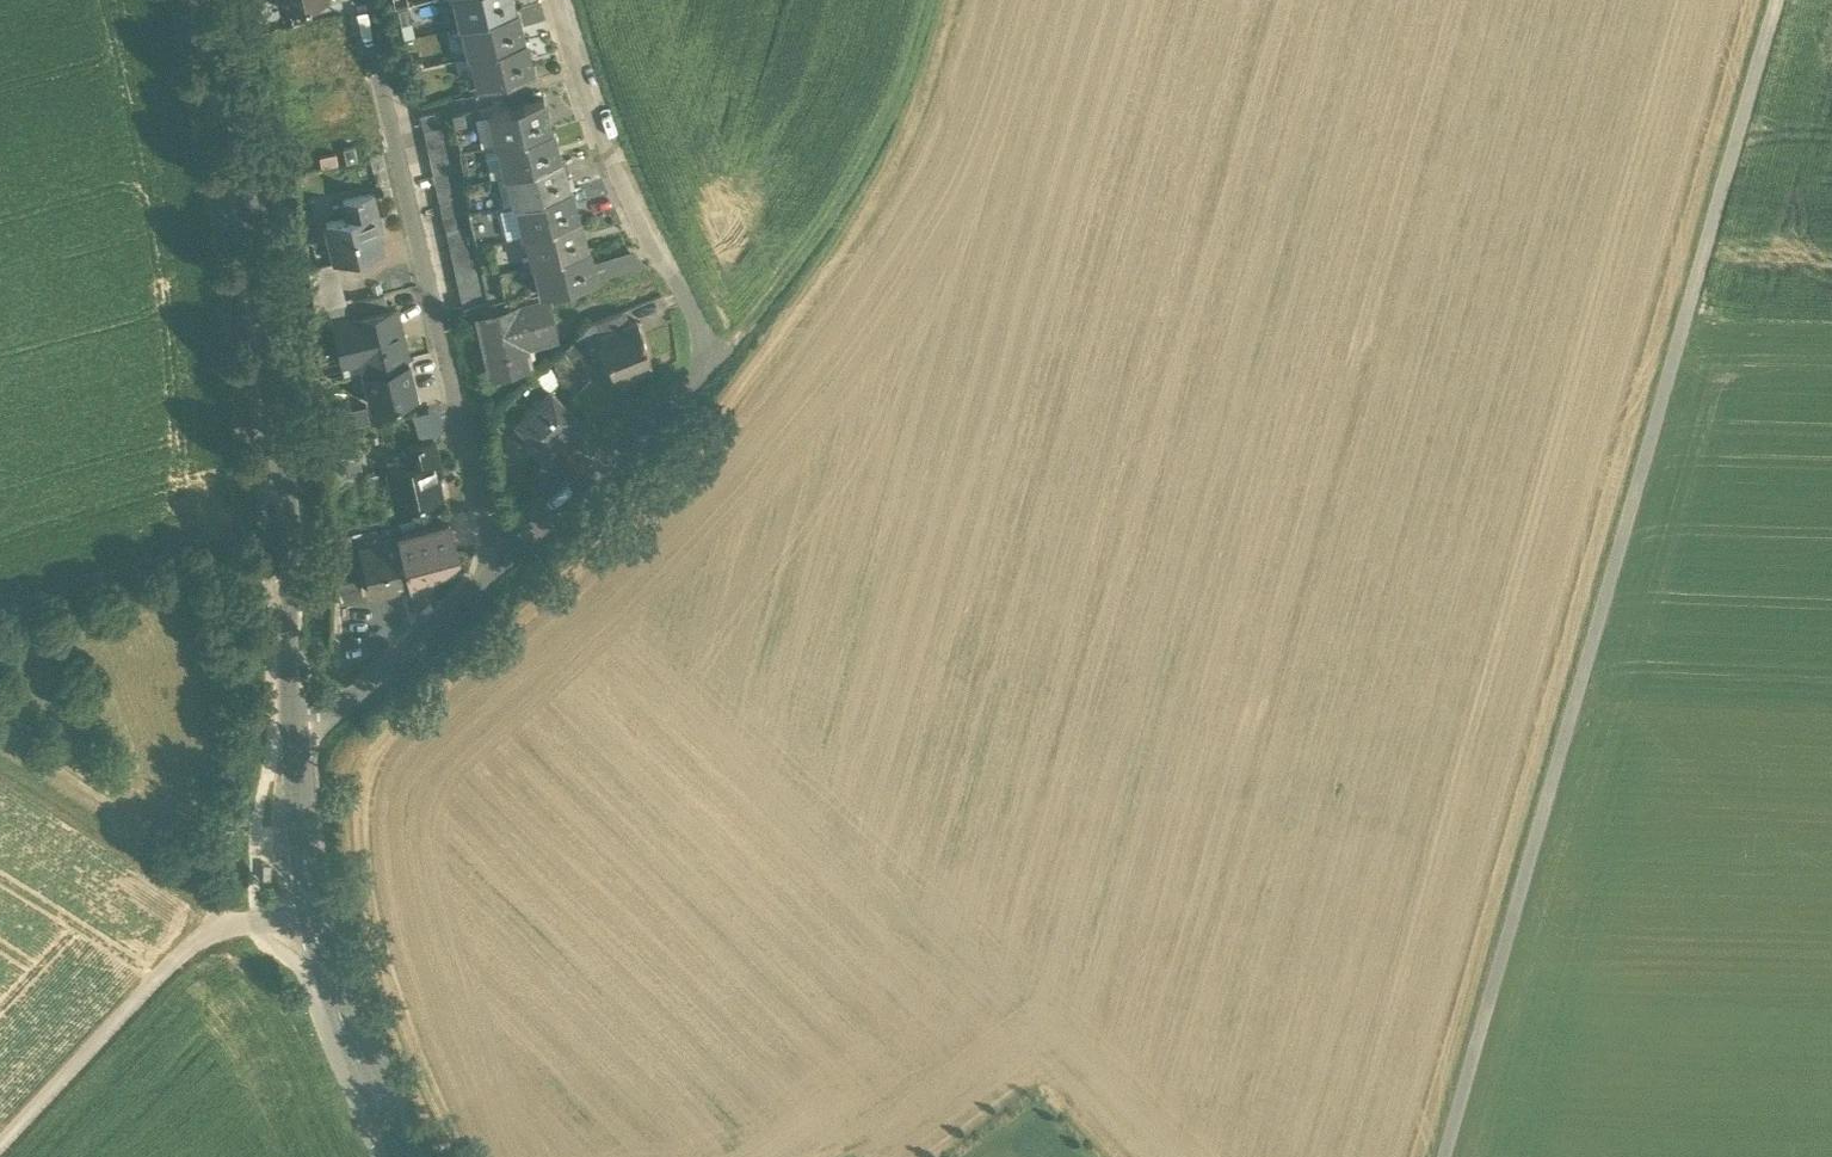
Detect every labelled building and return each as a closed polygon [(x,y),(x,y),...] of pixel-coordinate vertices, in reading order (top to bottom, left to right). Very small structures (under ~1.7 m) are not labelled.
[(458,12),(460,11),(510,0),(455,0),(458,12)] [(460,11),(467,42),(469,41),(520,30),(518,18),(519,18),(515,0),(510,0),(460,11)] [(520,30),(469,41),(476,71),(467,74),(467,75),(536,60),(536,58),(529,60),(526,48),(528,48),(524,29),(520,30)] [(541,89),(487,101),(495,132),(497,131),(546,120),(543,108),(545,107),(541,89)] [(446,100),(420,106),(424,121),(449,115),(446,100)] [(449,115),(424,121),(427,136),(452,130),(449,115)] [(546,120),(497,131),(504,162),(506,161),(555,150),(552,138),(554,138),(549,120),(546,120)] [(452,130),(427,136),(430,151),(456,145),(452,130)] [(456,145),(430,151),(433,166),(459,160),(456,145)] [(555,150),(506,161),(513,192),(515,191),(564,181),(562,168),(563,168),(559,149),(555,150)] [(459,160),(433,166),(437,180),(462,175),(459,160)] [(462,175),(437,180),(440,195),(465,190),(462,175)] [(564,181),(515,191),(522,222),(524,222),(573,211),(571,198),(572,198),(568,180),(564,181)] [(372,185),(342,193),(346,211),(324,216),(334,254),(380,243),(376,226),(382,224),(372,185)] [(465,190),(440,195),(443,210),(469,205),(465,190)] [(469,205),(443,210),(446,225),(472,219),(469,205)] [(573,211),(524,222),(531,252),(533,252),(583,241),(580,228),(581,228),(577,210),(573,211)] [(472,219),(446,225),(449,240),(475,234),(472,219)] [(475,234),(449,240),(453,255),(478,249),(475,234)] [(583,241),(533,252),(540,282),(591,271),(589,258),(590,258),(586,240),(583,241)] [(478,249),(453,255),(456,269),(481,264),(478,249)] [(334,254),(306,260),(314,302),(344,295),(334,254)] [(481,264),(456,269),(459,284),(485,278),(481,264)] [(485,278),(459,284),(463,299),(488,294),(485,278)] [(383,285),(351,293),(354,308),(387,300),(383,285)] [(544,297),(479,311),(479,312),(480,312),(491,363),(491,364),(520,357),(525,356),(521,335),(551,329),(551,327),(544,298),(544,297)] [(354,308),(330,314),(331,319),(337,343),(355,338),(361,361),(362,361),(407,351),(401,328),(399,329),(393,302),(395,301),(394,298),(387,300),(354,308)] [(589,315),(563,340),(569,348),(588,342),(587,338),(598,329),(598,328),(626,318),(621,305),(589,315)] [(626,318),(598,328),(598,329),(614,373),(651,361),(641,332),(642,332),(641,328),(640,328),(636,315),(626,318)] [(407,351),(362,361),(371,399),(416,388),(407,351)] [(580,416),(549,383),(514,417),(545,450),(580,416)] [(365,398),(331,407),(335,424),(369,415),(365,398)] [(413,406),(417,427),(441,421),(436,401),(413,406)] [(383,433),(381,418),(350,424),(352,439),(383,433)] [(432,433),(403,440),(408,459),(387,464),(396,502),(441,492),(432,455),(437,454),(432,433)] [(333,454),(335,476),(362,474),(360,452),(333,454)] [(448,518),(397,531),(398,535),(409,581),(409,582),(423,579),(455,547),(448,518)] [(398,535),(359,544),(371,591),(409,581),(398,535)] [(341,578),(343,595),(361,593),(360,576),(341,578)]
